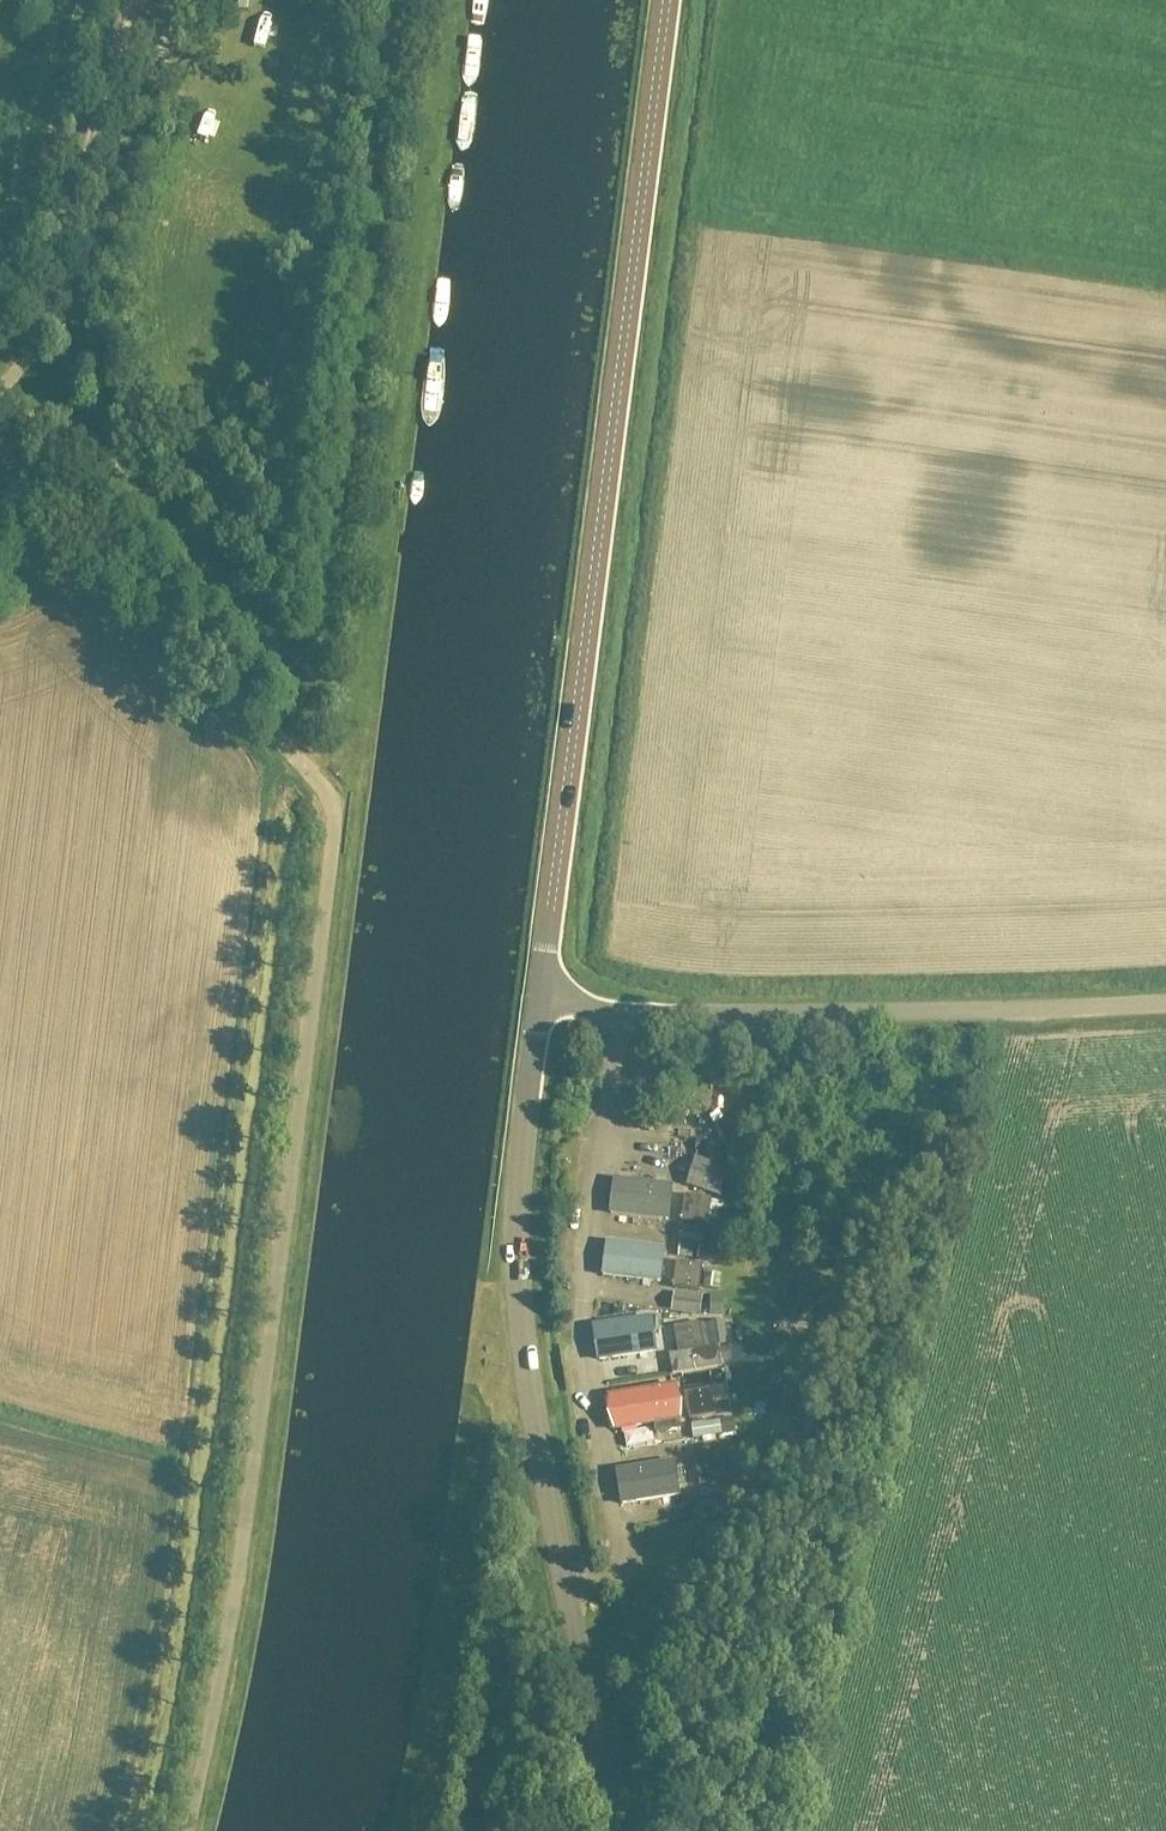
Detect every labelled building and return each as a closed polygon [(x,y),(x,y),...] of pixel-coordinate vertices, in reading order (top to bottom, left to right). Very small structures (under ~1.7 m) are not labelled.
[(728,1171),(695,1161),(686,1189),(719,1199),(728,1171)] [(670,1187),(614,1181),(610,1216),(666,1222),(670,1187)] [(707,1226),(710,1201),(684,1198),(681,1223),(707,1226)] [(703,1248),(705,1231),(680,1228),(678,1245),(703,1248)] [(601,1280),(658,1288),(663,1252),(606,1245),(601,1280)] [(712,1283),(713,1272),(701,1271),(701,1268),(676,1265),(673,1290),(698,1293),(700,1281),(712,1283)] [(700,1320),(703,1299),(673,1295),(670,1316),(700,1320)] [(655,1357),(650,1321),(593,1330),(598,1366),(655,1357)] [(709,1349),(726,1346),(722,1324),(706,1327),(709,1349)] [(677,1354),(703,1350),(699,1325),(673,1329),(677,1354)] [(675,1381),(605,1392),(610,1425),(680,1414),(675,1381)] [(689,1421),(714,1417),(710,1391),(684,1395),(689,1421)] [(717,1397),(726,1416),(737,1411),(728,1392),(717,1397)] [(699,1487),(725,1482),(720,1457),(695,1462),(699,1487)] [(679,1500),(674,1465),(616,1474),(621,1509),(679,1500)] [(701,1511),(728,1506),(725,1489),(698,1494),(701,1511)]
